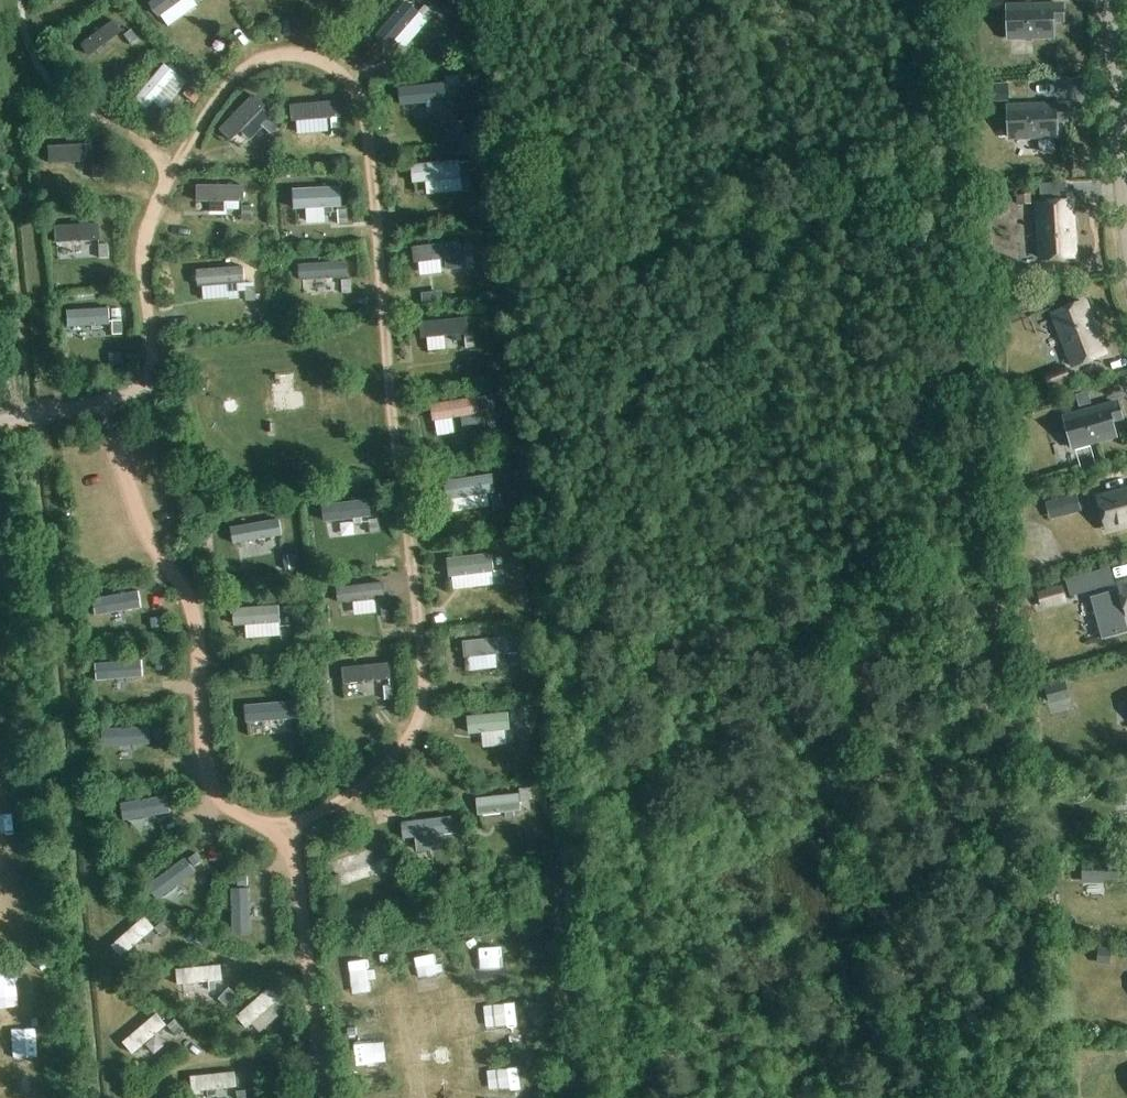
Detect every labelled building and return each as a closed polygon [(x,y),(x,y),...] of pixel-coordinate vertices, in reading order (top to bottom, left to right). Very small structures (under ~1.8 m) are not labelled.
[(125,15),(158,7),(156,0),(121,0),(125,15)] [(1062,5),(1007,6),(1008,37),(1052,36),(1052,20),(1063,20),(1062,5)] [(426,6),(420,12),(430,21),(435,14),(426,6)] [(132,28),(124,34),(132,44),(139,39),(132,28)] [(114,113),(145,87),(133,72),(102,98),(114,113)] [(454,76),(441,77),(442,85),(455,84),(454,76)] [(195,81),(184,93),(195,103),(206,91),(195,81)] [(1056,135),(1056,120),(1066,119),(1066,104),(1008,106),(1009,137),(1056,135)] [(268,117),(261,124),(263,125),(271,133),(278,127),(268,117)] [(342,122),(331,122),(333,136),(343,135),(342,122)] [(449,141),(466,140),(465,127),(448,129),(449,141)] [(1000,149),(1000,141),(973,143),(973,151),(1000,149)] [(466,163),(458,164),(460,177),(461,190),(469,189),(466,163)] [(101,165),(93,165),(94,180),(102,179),(101,165)] [(427,185),(426,173),(377,176),(378,188),(427,185)] [(163,206),(181,208),(182,194),(164,192),(163,206)] [(261,215),(276,214),(277,226),(291,225),(290,212),(306,211),(305,192),(259,194),(261,215)] [(1033,194),(1016,194),(1016,204),(1033,203),(1033,194)] [(1074,256),(1070,201),(1038,203),(1041,258),(1074,256)] [(243,205),(243,218),(252,218),(252,205),(243,205)] [(348,205),(337,205),(338,223),(349,223),(348,205)] [(1002,275),(1031,275),(1030,213),(1000,214),(1002,275)] [(108,243),(98,244),(99,256),(109,256),(108,243)] [(473,255),(465,256),(466,269),(474,269),(473,255)] [(278,302),(292,301),(292,291),(304,290),(304,282),(313,282),(312,267),(264,270),(265,288),(277,287),(278,302)] [(211,293),(210,273),(164,276),(166,297),(211,293)] [(351,279),(342,279),(343,293),(352,293),(351,279)] [(256,286),(244,287),(245,300),(256,300),(256,286)] [(423,303),(443,301),(442,290),(421,293),(423,303)] [(1074,364),(1104,352),(1084,301),(1053,313),(1074,364)] [(36,335),(78,333),(77,317),(35,319),(36,335)] [(123,319),(114,320),(114,334),(124,334),(123,319)] [(475,332),(466,333),(467,347),(476,346),(475,332)] [(1065,363),(1043,371),(1050,389),(1071,380),(1065,363)] [(1089,391),(1077,394),(1081,407),(1092,403),(1089,391)] [(492,395),(480,397),(481,406),(493,403),(492,395)] [(395,406),(396,426),(444,423),(443,403),(395,406)] [(1117,403),(1064,417),(1072,447),(1115,435),(1111,420),(1121,417),(1117,403)] [(408,487),(410,505),(428,502),(429,514),(445,512),(443,500),(460,497),(457,480),(408,487)] [(1098,497),(1106,528),(1126,523),(1126,489),(1098,497)] [(501,495),(492,496),(494,510),(503,509),(501,495)] [(379,518),(370,519),(371,532),(380,532),(379,518)] [(283,538),(274,539),(276,552),(285,551),(283,538)] [(240,540),(202,546),(205,562),(243,556),(240,540)] [(285,569),(295,568),(293,553),(283,554),(285,569)] [(459,566),(413,572),(415,588),(461,582),(459,566)] [(506,569),(497,570),(498,583),(507,583),(506,569)] [(1118,586),(1119,591),(1090,600),(1101,640),(1125,633),(1119,614),(1124,612),(1125,616),(1126,616),(1126,583),(1118,586)] [(1035,592),(1040,610),(1065,603),(1061,586),(1035,592)] [(63,617),(109,615),(108,599),(62,601),(63,617)] [(392,601),(382,602),(384,615),(393,614),(392,601)] [(153,610),(144,610),(145,619),(154,619),(153,610)] [(291,623),(281,624),(282,639),(292,638),(291,623)] [(431,664),(476,662),(475,642),(430,643),(431,664)] [(522,651),(513,652),(514,665),(523,665),(522,651)] [(157,669),(167,668),(166,659),(156,659),(157,669)] [(71,688),(117,685),(116,667),(70,670),(71,688)] [(311,672),(313,700),(349,698),(349,693),(358,692),(357,669),(311,672)] [(297,677),(287,678),(287,688),(298,687),(297,677)] [(1049,703),(1070,697),(1065,680),(1045,685),(1049,703)] [(160,681),(151,681),(151,693),(161,693),(160,681)] [(394,684),(385,685),(386,699),(396,698),(394,684)] [(211,704),(212,732),(260,731),(259,703),(211,704)] [(524,710),(513,711),(514,728),(526,727),(524,710)] [(432,717),(433,741),(477,739),(476,716),(432,717)] [(76,735),(76,753),(121,751),(121,733),(76,735)] [(165,747),(156,747),(156,757),(166,757),(165,747)] [(529,787),(519,788),(521,803),(530,801),(529,787)] [(173,809),(183,808),(181,798),(172,799),(173,809)] [(87,827),(133,824),(132,806),(85,808),(87,827)] [(442,814),(443,826),(488,823),(487,810),(442,814)] [(178,816),(169,817),(169,825),(179,824),(178,816)] [(374,846),(409,842),(407,823),(372,827),(374,846)] [(461,832),(443,833),(444,846),(462,844),(461,832)] [(151,857),(117,888),(130,902),(164,871),(151,857)] [(205,858),(199,865),(205,871),(211,864),(205,858)] [(384,860),(375,863),(380,875),(388,872),(384,860)] [(1106,879),(1126,879),(1126,865),(1106,866),(1106,879)] [(248,872),(248,881),(257,881),(257,872),(248,872)] [(162,922),(155,929),(161,935),(168,929),(162,922)] [(1099,952),(1098,963),(1112,964),(1113,953),(1099,952)] [(140,973),(141,989),(187,987),(186,970),(140,973)] [(232,984),(222,984),(222,993),(232,993),(232,984)] [(1116,1026),(1126,1026),(1126,1015),(1116,1015),(1116,1026)] [(174,1020),(167,1026),(177,1037),(184,1030),(174,1020)] [(155,1096),(201,1094),(200,1077),(154,1079),(155,1096)] [(237,1090),(237,1097),(247,1097),(246,1089),(237,1090)]
